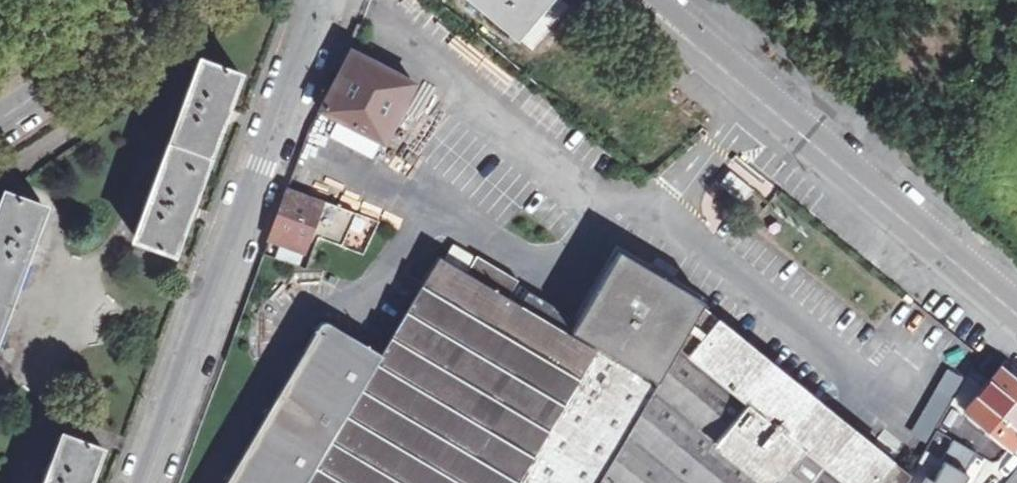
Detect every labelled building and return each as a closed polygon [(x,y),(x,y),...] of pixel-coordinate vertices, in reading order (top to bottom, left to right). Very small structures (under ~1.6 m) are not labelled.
[(516,34),(546,0),(476,0),(516,34)] [(377,61),(351,49),(322,108),(384,144),(415,83),(382,65),(385,60),(379,57),(377,61)] [(203,59),(137,238),(174,252),(240,73),(203,59)] [(354,214),(288,188),(267,238),(303,253),(310,234),(339,247),(354,214)] [(0,205),(0,319),(42,205),(5,191),(0,205)] [(617,247),(567,336),(658,387),(701,311),(708,299),(617,247)] [(911,482),(701,311),(658,387),(567,336),(509,300),(518,284),(477,259),(467,276),(440,259),(382,359),(374,355),(371,360),(337,339),(339,334),(326,326),(320,327),(225,482),(910,482),(911,482)] [(929,441),(961,374),(943,365),(910,432),(929,441)] [(1001,374),(968,417),(1008,451),(1016,440),(1016,387),(1001,374)] [(66,433),(47,482),(89,482),(102,446),(66,433)] [(910,482),(968,482),(969,481),(966,479),(977,459),(955,446),(943,465),(927,455),(911,482),(910,482)]
